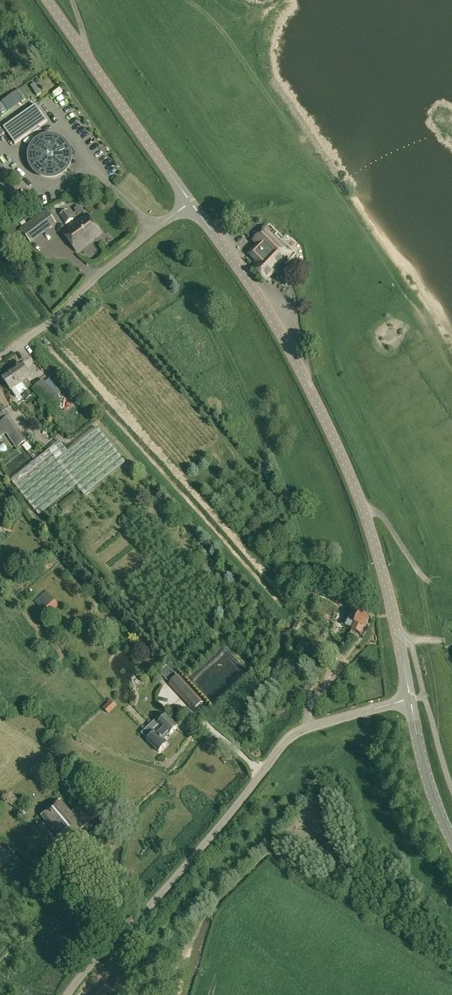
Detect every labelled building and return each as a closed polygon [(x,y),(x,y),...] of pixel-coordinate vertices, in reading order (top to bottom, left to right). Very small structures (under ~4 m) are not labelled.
[(36,105),(4,128),(15,144),(48,121),(36,105)] [(37,144),(35,147),(33,150),(32,154),(31,157),(32,161),(33,164),(34,167),(36,170),(39,172),(42,174),(45,175),(49,176),(52,176),(56,175),(59,174),(62,172),(65,169),(66,166),(68,163),(69,159),(69,156),(68,152),(67,149),(65,146),(62,143),(60,141),(56,140),(53,139),(49,139),(46,139),(43,140),(39,142),(37,144)] [(57,224),(46,210),(20,229),(31,244),(57,224)] [(74,219),(67,210),(60,215),(66,224),(74,219)] [(77,252),(101,234),(87,215),(63,233),(77,252)] [(259,264),(257,266),(259,268),(256,271),(266,281),(274,273),(276,276),(282,270),(280,268),(282,266),(287,260),(290,257),(294,253),(282,241),(284,239),(270,225),(265,230),(262,228),(261,229),(255,223),(245,233),(250,238),(252,237),(255,240),(253,242),(257,246),(249,255),(259,264)] [(13,370),(26,389),(31,386),(27,380),(30,378),(21,364),(13,370)] [(16,397),(26,389),(13,370),(2,377),(12,391),(16,397)] [(50,378),(45,382),(54,392),(59,388),(50,378)] [(54,392),(45,382),(43,380),(32,389),(51,411),(61,401),(54,392)] [(9,437),(19,430),(9,416),(8,417),(5,412),(0,415),(0,418),(2,421),(0,422),(0,425),(6,434),(9,437)] [(84,496),(125,463),(98,428),(68,452),(60,442),(11,480),(39,515),(77,486),(84,496)] [(19,430),(9,437),(16,448),(26,441),(19,430)] [(31,442),(26,445),(30,451),(35,447),(31,442)] [(10,453),(5,447),(0,450),(0,461),(10,453)] [(0,480),(4,485),(8,482),(0,471),(0,480)] [(66,499),(70,505),(81,498),(76,491),(66,499)] [(335,588),(321,583),(318,594),(331,598),(335,588)] [(34,602),(47,616),(59,605),(46,591),(34,602)] [(368,618),(370,612),(362,608),(361,609),(351,604),(342,625),(361,633),(364,627),(365,627),(369,619),(368,618)] [(159,671),(168,681),(175,674),(166,664),(159,671)] [(170,684),(178,693),(187,685),(179,676),(170,684)] [(187,685),(178,693),(187,703),(196,695),(187,685)] [(156,720),(141,734),(155,749),(159,753),(166,745),(163,742),(178,727),(167,716),(158,723),(156,720)] [(41,817),(64,844),(97,816),(85,802),(71,813),(61,800),(41,817)] [(100,823),(107,832),(122,821),(114,812),(100,823)]
